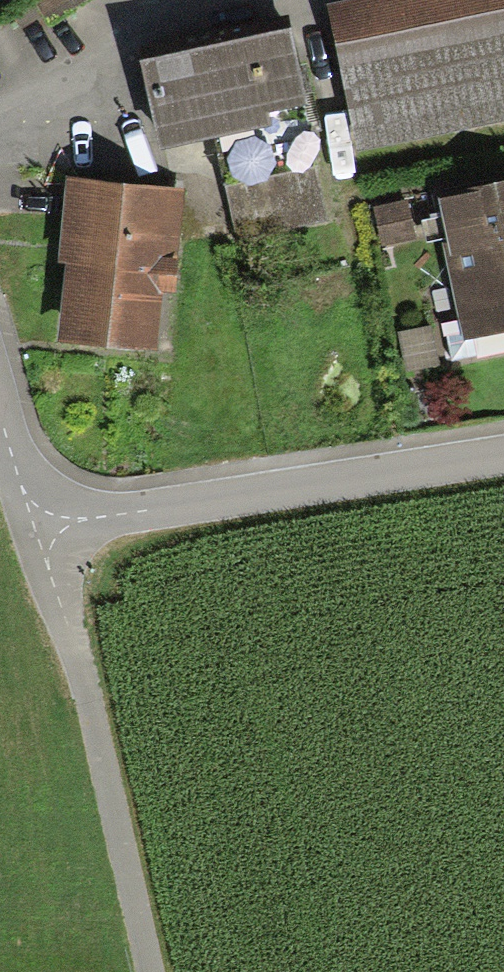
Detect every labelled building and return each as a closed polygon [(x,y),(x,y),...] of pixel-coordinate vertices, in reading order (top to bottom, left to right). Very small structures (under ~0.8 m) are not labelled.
[(48,28),(92,0),(30,0),(48,28)] [(324,14),(354,155),(503,123),(503,0),(389,0),(324,14)] [(289,44),(141,75),(158,160),(209,149),(228,238),(326,218),(295,71),(289,44)] [(66,191),(60,267),(69,267),(63,346),(157,353),(161,297),(173,298),(181,200),(66,191)] [(437,207),(464,339),(503,331),(503,193),(437,207)] [(380,247),(400,243),(392,206),(372,210),(380,247)]
